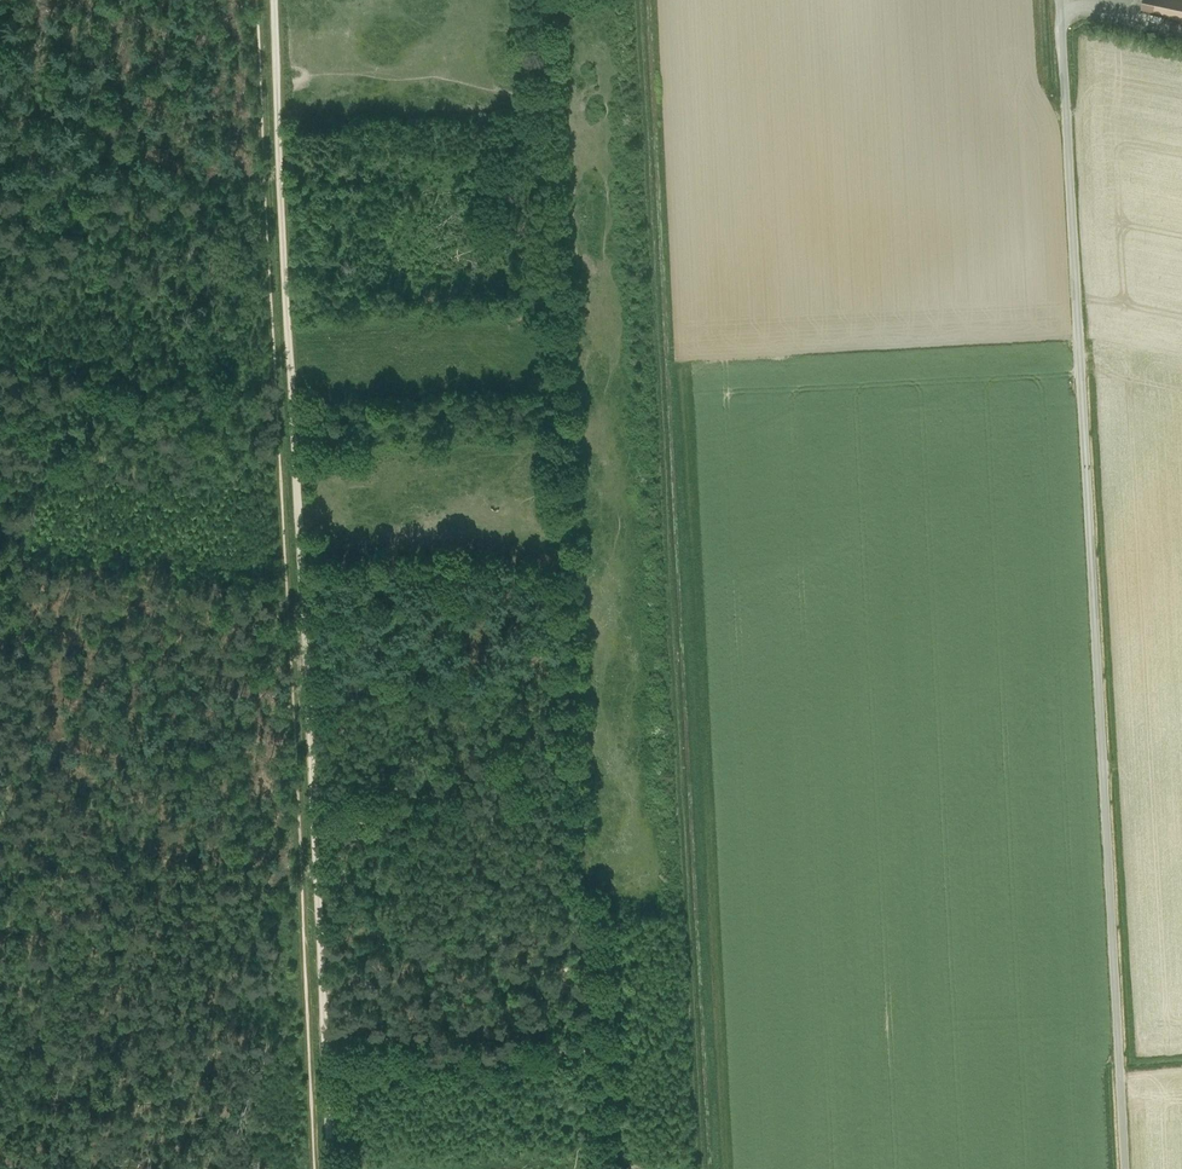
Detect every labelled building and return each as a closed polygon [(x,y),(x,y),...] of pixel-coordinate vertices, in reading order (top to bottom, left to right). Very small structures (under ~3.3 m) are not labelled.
[(1140,12),(1181,20),(1181,0),(1143,0),(1140,12)]
